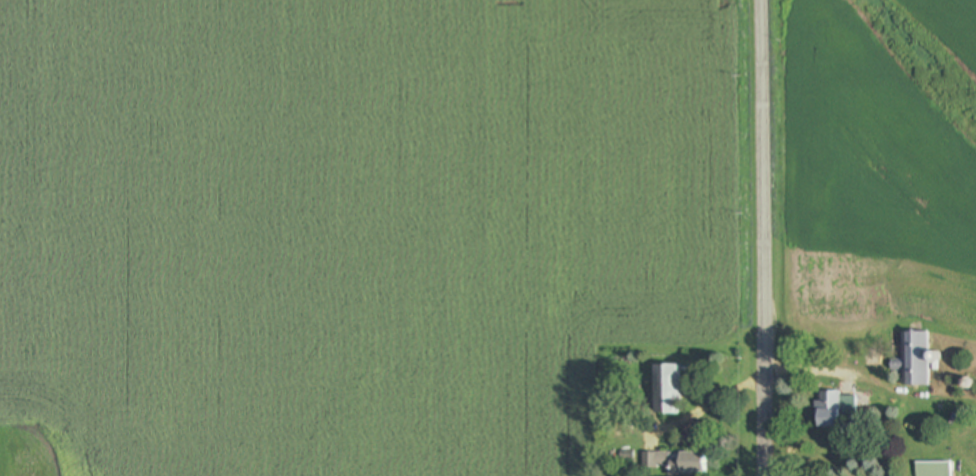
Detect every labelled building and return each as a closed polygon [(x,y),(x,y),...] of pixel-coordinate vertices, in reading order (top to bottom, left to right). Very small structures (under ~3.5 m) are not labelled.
[(906,386),(930,386),(929,332),(905,332),(906,361),(892,361),(892,369),(905,369),(906,386)] [(654,416),(680,416),(680,366),(654,366),(654,416)] [(816,428),(841,428),(841,392),(820,392),(820,401),(816,401),(816,428)] [(643,454),(643,475),(692,475),(706,475),(706,454),(643,454)] [(951,462),(916,462),(916,475),(951,475),(951,462)]
